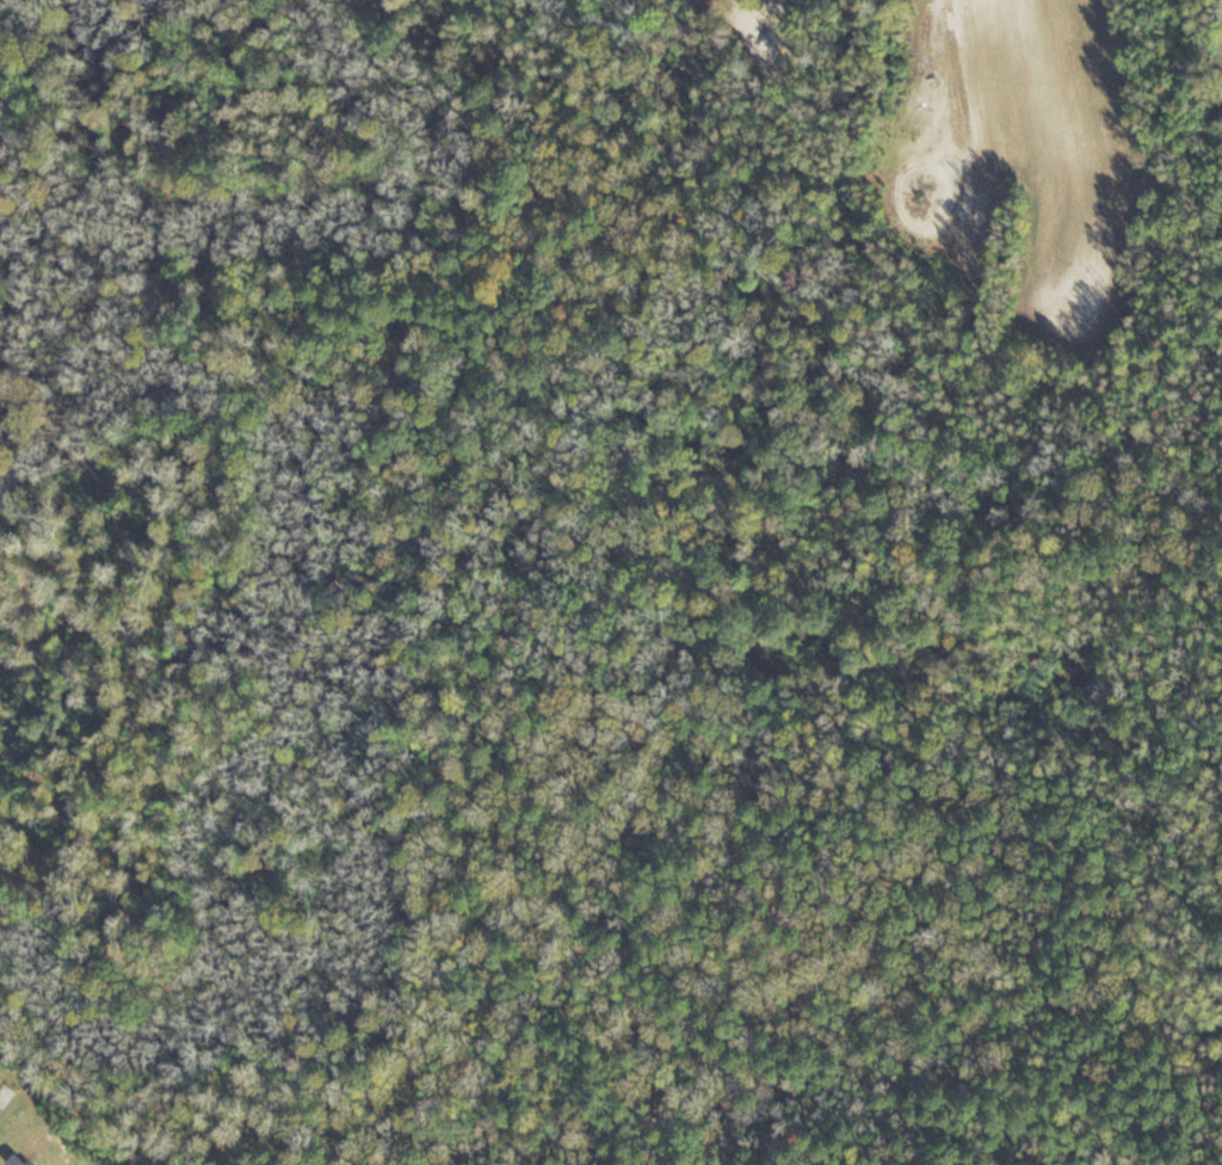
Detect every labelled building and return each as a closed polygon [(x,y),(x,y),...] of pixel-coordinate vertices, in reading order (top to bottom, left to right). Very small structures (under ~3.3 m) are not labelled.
[(12,1162),(15,1164),(33,1164),(21,1153),(12,1162)]
